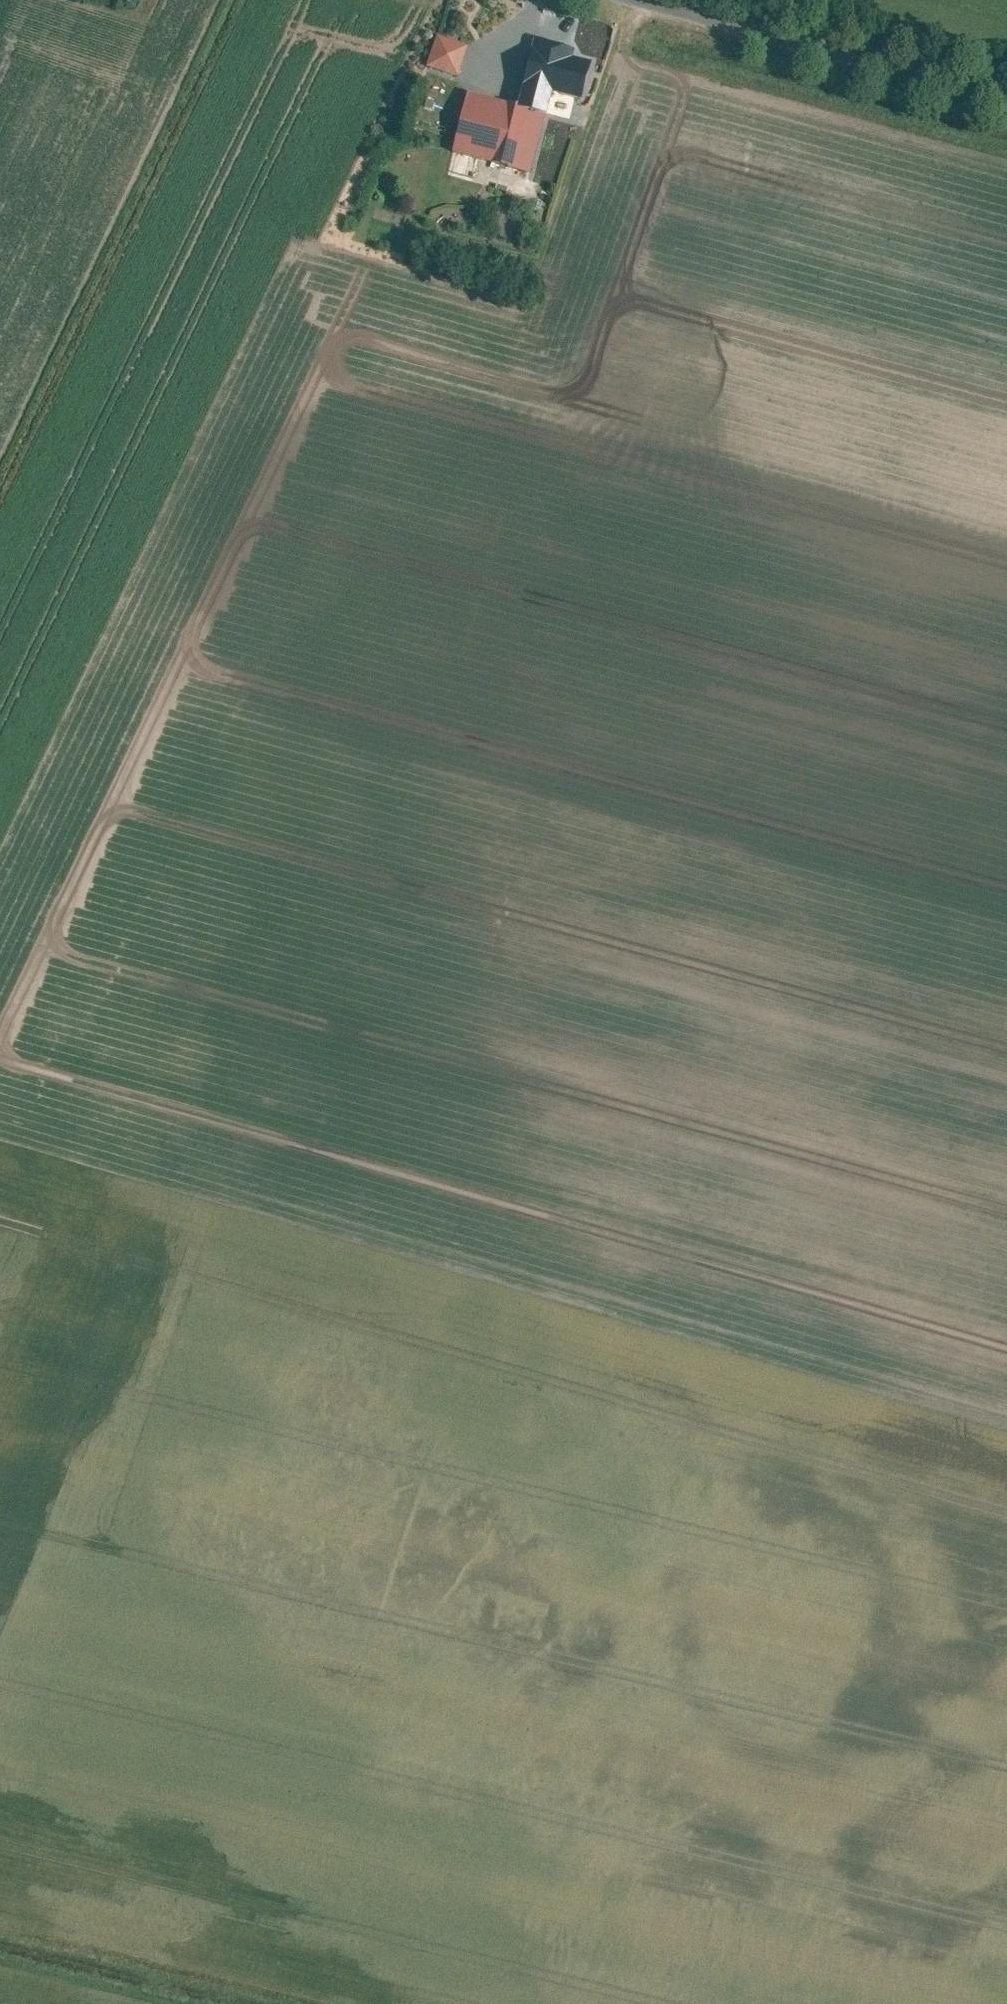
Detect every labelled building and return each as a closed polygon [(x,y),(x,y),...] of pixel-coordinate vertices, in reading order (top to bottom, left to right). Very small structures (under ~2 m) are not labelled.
[(431,71),(461,78),(469,45),(440,37),(431,71)] [(552,94),(581,101),(592,58),(539,44),(527,87),(552,94)] [(507,167),(532,174),(552,94),(527,87),(522,109),(507,167)] [(522,109),(471,95),(456,154),(507,167),(522,109)]
